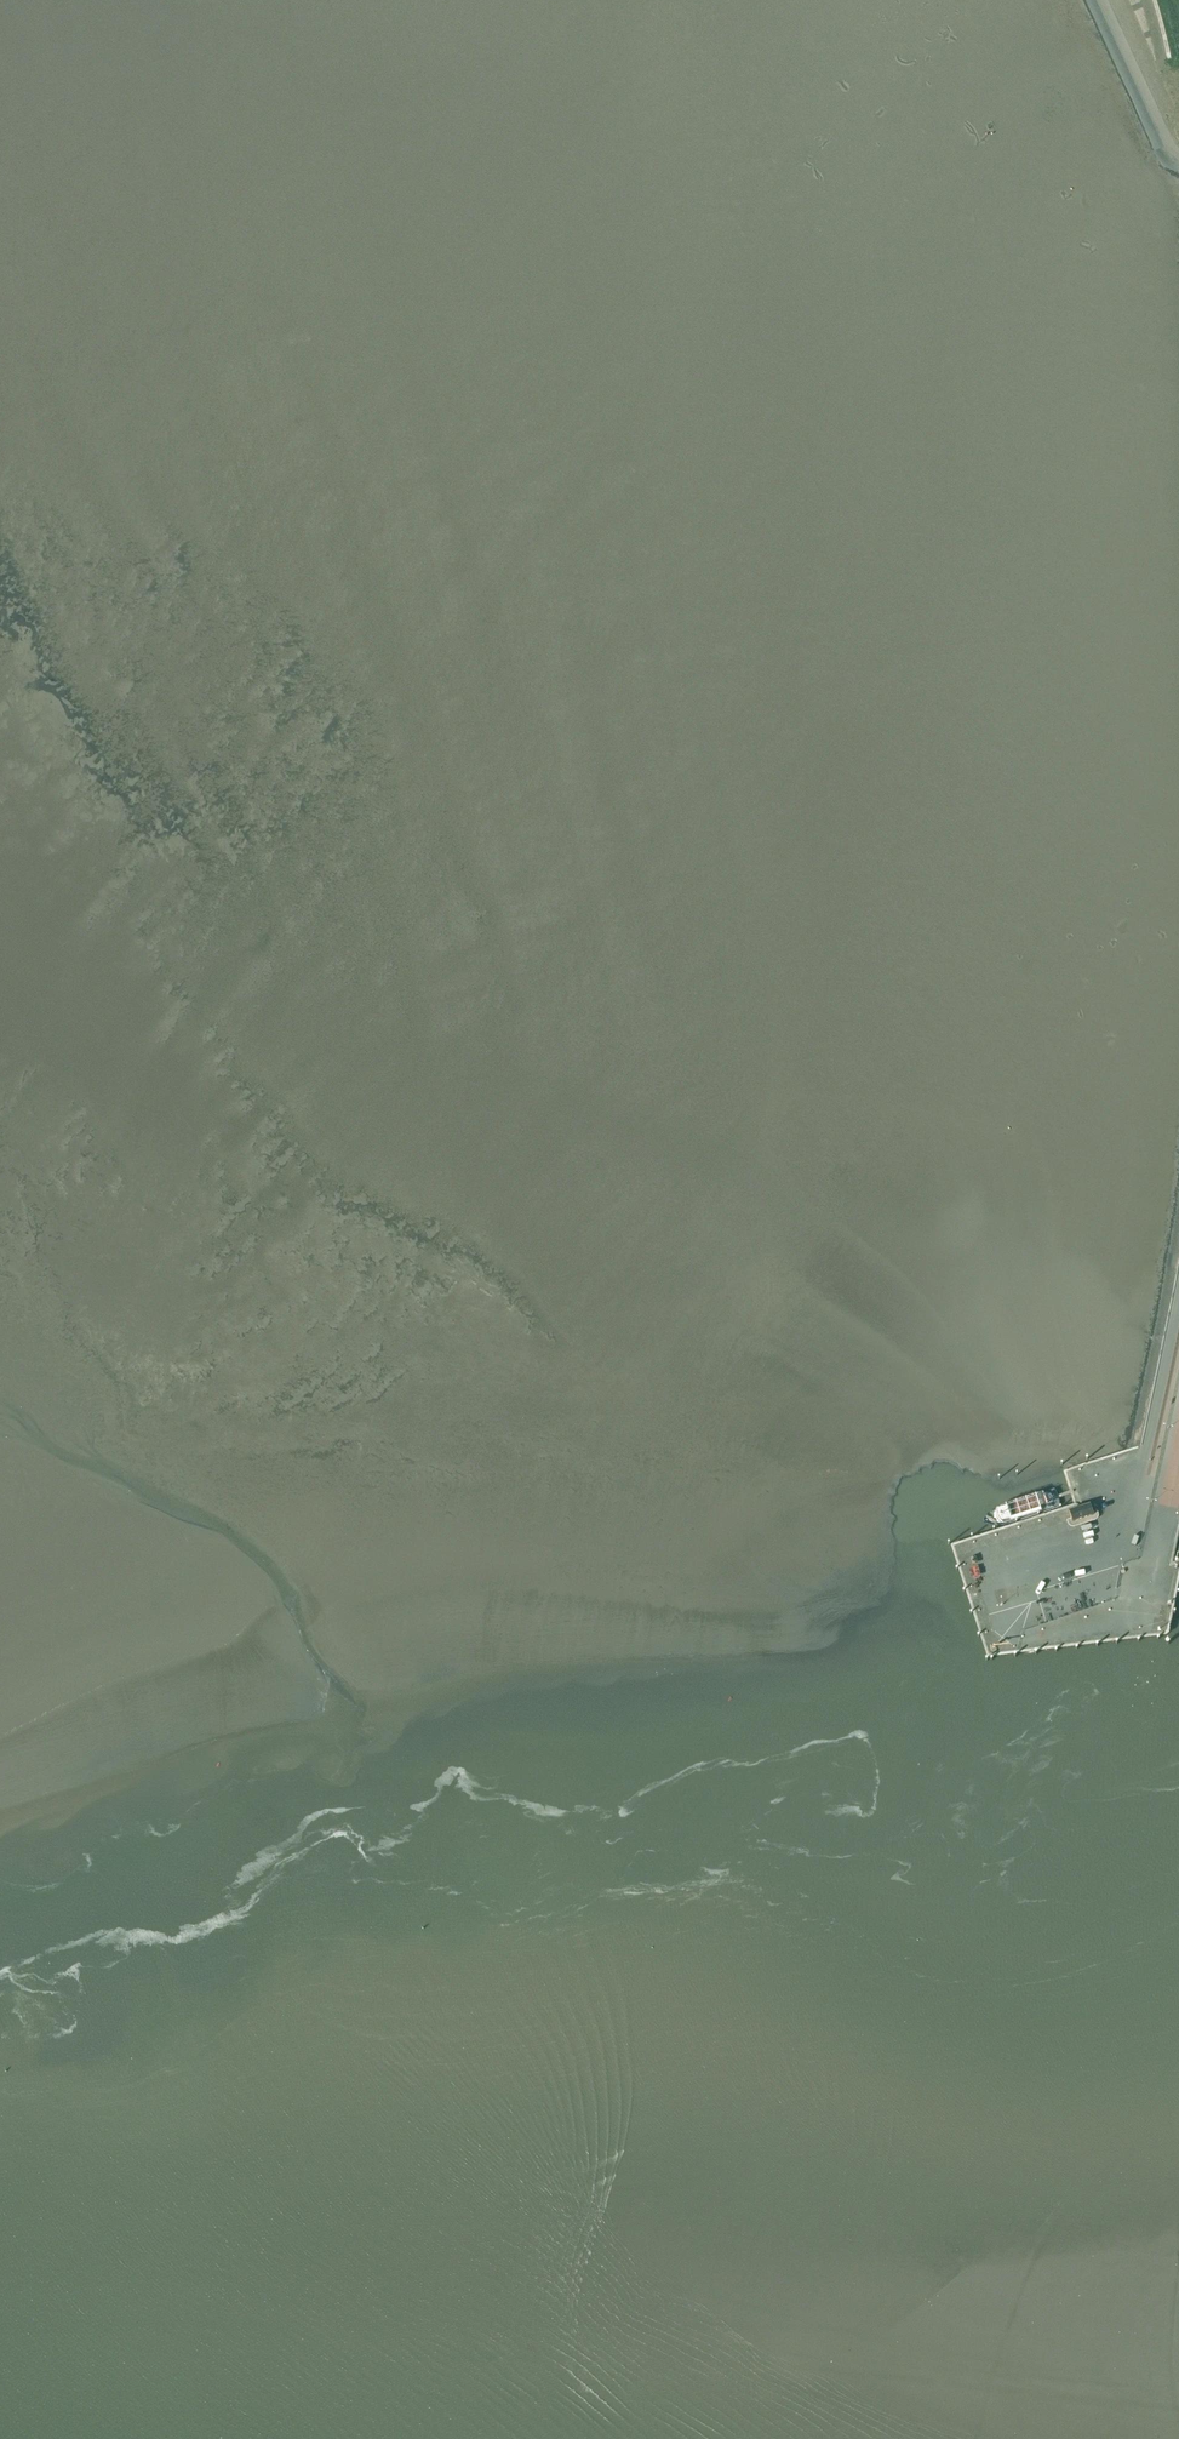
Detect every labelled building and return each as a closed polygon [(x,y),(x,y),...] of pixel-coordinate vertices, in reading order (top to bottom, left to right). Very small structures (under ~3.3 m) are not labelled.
[(1090,1504),(1069,1511),(1072,1523),(1094,1516),(1090,1504)]
